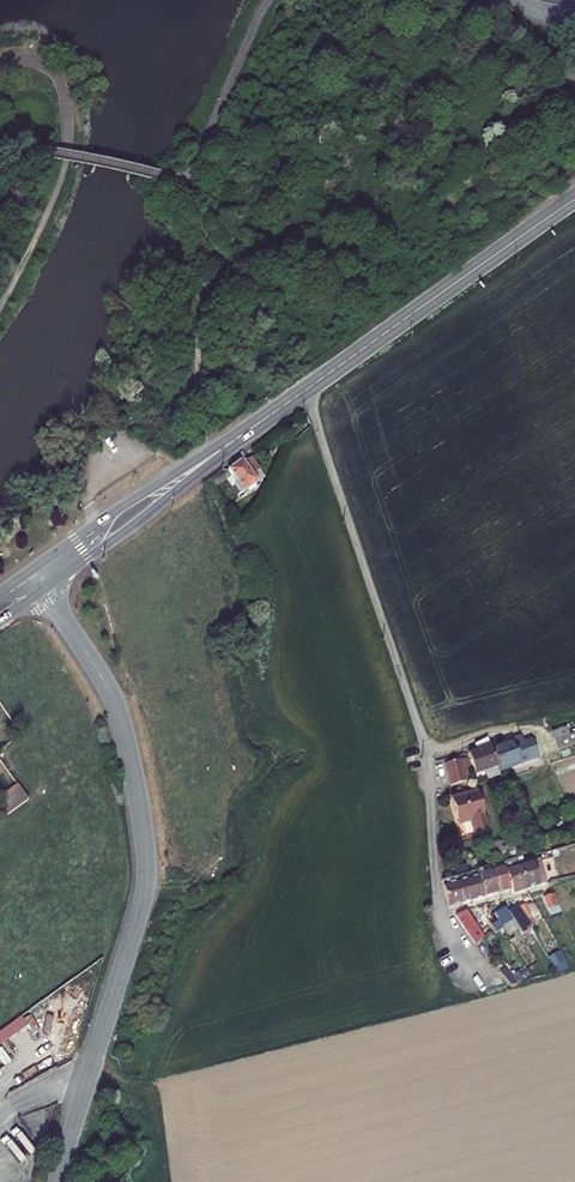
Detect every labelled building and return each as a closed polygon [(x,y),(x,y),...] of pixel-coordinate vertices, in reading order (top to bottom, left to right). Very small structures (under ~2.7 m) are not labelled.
[(237,471),(238,472),(223,483),(226,487),(237,478),(251,497),(255,495),(258,492),(257,489),(267,482),(262,475),(269,470),(260,457),(252,463),(250,461),(237,471)] [(574,747),(574,728),(560,733),(566,751),(574,747)] [(521,742),(500,750),(507,768),(509,773),(547,758),(541,741),(532,744),(529,737),(521,740),(521,742)] [(485,751),(477,754),(485,776),(507,768),(500,750),(498,742),(484,747),(485,751)] [(477,759),(469,761),(472,772),(481,769),(477,759)] [(469,761),(453,765),(459,787),(475,782),(472,772),(469,761)] [(22,783),(7,794),(19,809),(33,798),(22,783)] [(497,830),(486,792),(460,799),(467,825),(479,822),(482,834),(497,830)] [(524,861),(533,892),(556,885),(549,860),(531,865),(530,859),(524,861)] [(533,892),(524,861),(513,864),(520,892),(521,895),(533,892)] [(520,892),(513,864),(499,868),(501,873),(507,895),(520,892)] [(493,899),(488,877),(486,871),(465,878),(472,905),(493,899)] [(507,895),(501,873),(488,877),(493,899),(507,895)] [(451,887),(457,909),(472,905),(465,878),(450,882),(452,887),(451,887)] [(559,916),(569,913),(562,894),(552,898),(559,916)] [(531,907),(528,909),(535,922),(539,920),(531,907)] [(527,908),(517,914),(525,927),(530,935),(540,930),(538,926),(535,922),(528,909),(527,908)] [(514,909),(503,915),(509,927),(513,934),(525,927),(517,914),(514,909)] [(475,912),(464,917),(477,935),(485,945),(493,939),(475,912)] [(527,984),(515,968),(509,973),(520,986),(527,984)]
